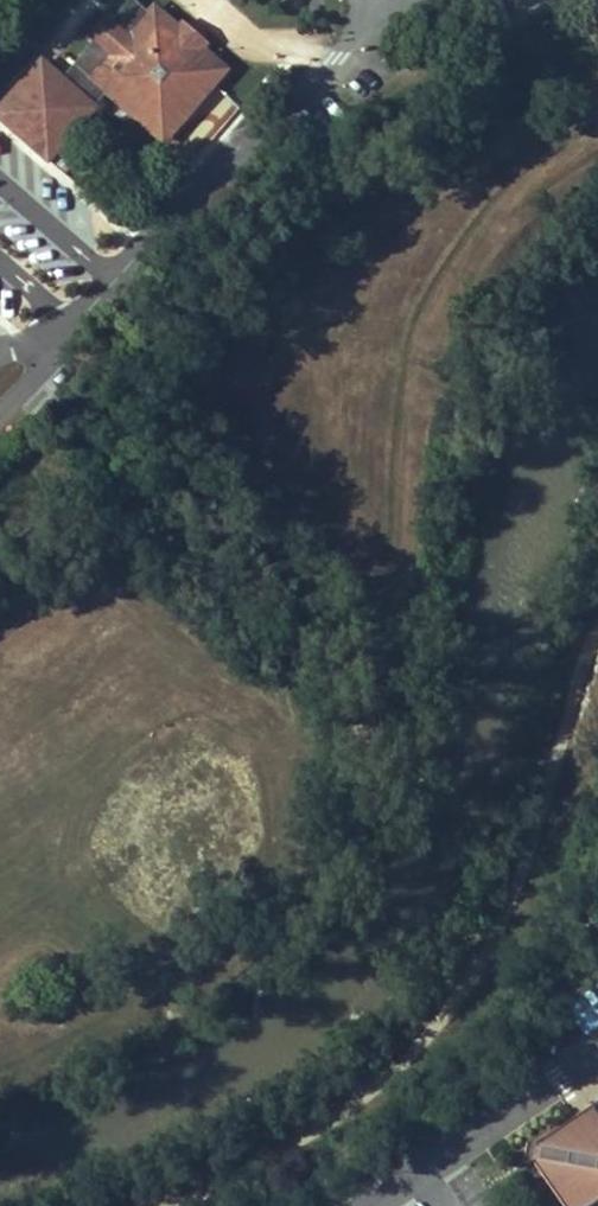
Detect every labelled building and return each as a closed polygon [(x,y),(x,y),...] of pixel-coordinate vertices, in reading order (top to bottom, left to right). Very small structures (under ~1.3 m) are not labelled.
[(149,12),(134,0),(129,0),(113,19),(107,14),(100,22),(123,42),(149,12)] [(181,111),(186,114),(214,83),(226,69),(200,47),(191,48),(180,40),(178,28),(154,7),(149,12),(123,42),(100,22),(88,36),(94,42),(75,64),(81,70),(69,84),(63,78),(56,72),(52,77),(9,125),(52,162),(63,150),(58,146),(58,133),(68,119),(82,118),(87,122),(111,95),(139,119),(143,114),(181,111)] [(180,40),(191,48),(200,47),(205,41),(183,22),(178,28),(180,40)] [(56,72),(43,61),(33,73),(37,76),(52,77),(56,72)] [(69,84),(81,70),(75,64),(63,78),(69,84)] [(37,76),(33,73),(0,110),(0,117),(9,125),(52,77),(37,76)] [(163,140),(186,114),(181,111),(143,114),(139,119),(163,140)] [(63,150),(87,122),(82,118),(68,119),(58,133),(58,146),(63,150)] [(586,1106),(594,1117),(553,1145),(549,1164),(573,1198),(576,1196),(583,1205),(597,1205),(597,1098),(586,1106)] [(576,1196),(573,1198),(549,1164),(553,1145),(594,1117),(586,1106),(534,1143),(531,1138),(528,1141),(525,1157),(527,1161),(531,1159),(565,1205),(583,1205),(576,1196)]
